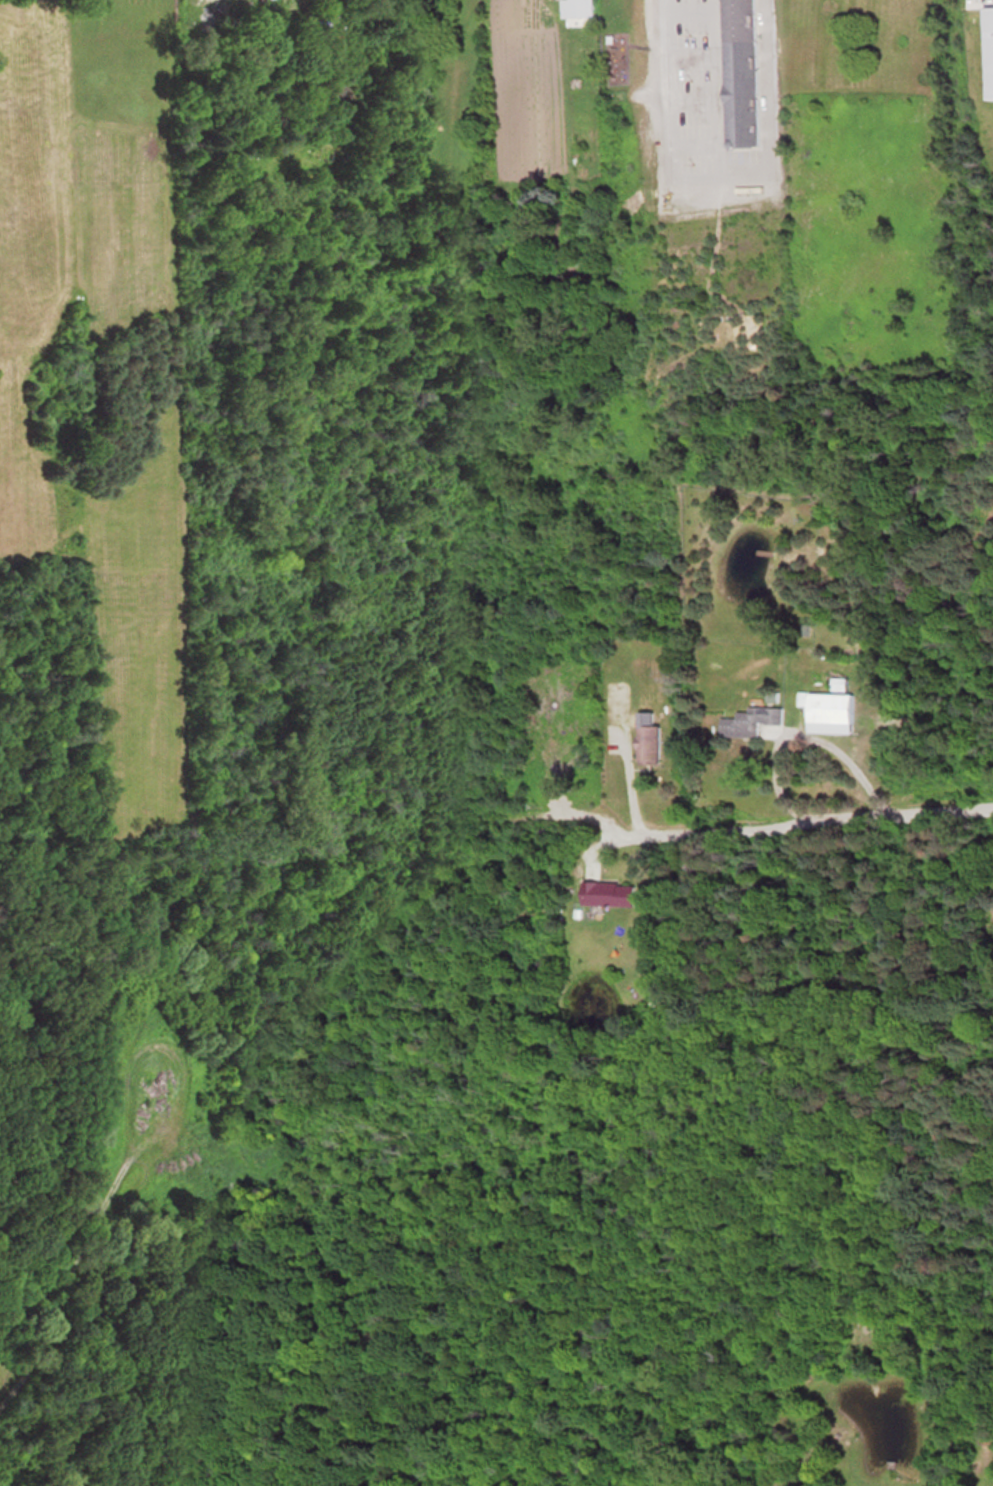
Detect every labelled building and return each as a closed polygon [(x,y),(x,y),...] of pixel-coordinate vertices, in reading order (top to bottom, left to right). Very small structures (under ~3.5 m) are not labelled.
[(593,16),(593,0),(569,0),(569,16),(593,16)] [(724,147),(756,146),(754,40),(734,40),(734,36),(722,36),(724,147)] [(850,694),(798,694),(798,705),(806,705),(806,723),(850,723),(850,694)] [(719,735),(758,737),(758,723),(782,724),(783,707),(748,705),(747,711),(735,710),(735,717),(720,716),(719,735)] [(658,762),(658,723),(636,723),(636,762),(658,762)] [(634,905),(635,881),(580,880),(580,904),(634,905)]
